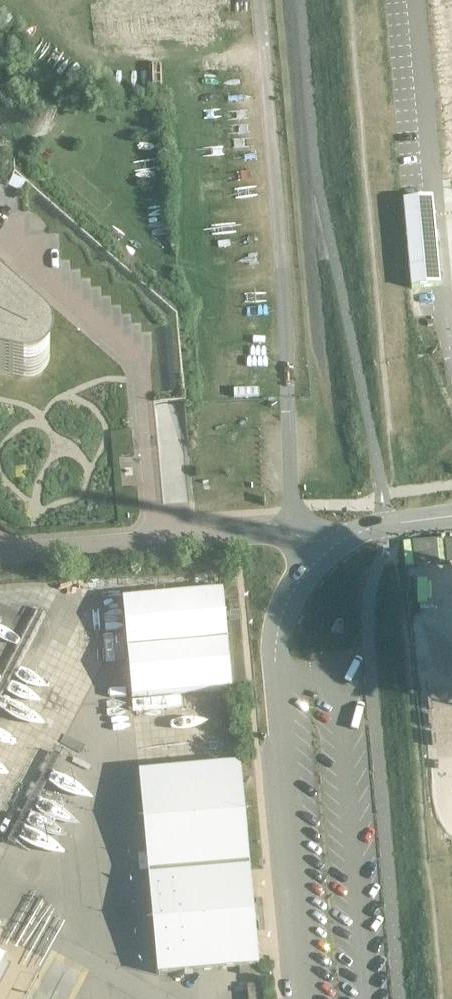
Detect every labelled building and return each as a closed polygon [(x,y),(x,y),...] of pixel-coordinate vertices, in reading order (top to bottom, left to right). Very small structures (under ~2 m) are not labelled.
[(221,157),(203,161),(206,171),(224,167),(221,157)] [(25,206),(29,195),(16,190),(12,201),(25,206)] [(24,377),(27,377),(30,377),(33,376),(36,375),(40,373),(42,371),(44,369),(45,366),(47,363),(48,360),(48,357),(48,354),(48,352),(48,350),(47,348),(46,346),(45,344),(44,341),(41,339),(0,303),(0,372),(24,377)] [(222,592),(122,601),(131,699),(231,690),(222,592)] [(303,724),(307,745),(314,744),(311,722),(303,724)] [(249,866),(239,764),(138,774),(147,876),(249,866)] [(258,966),(249,866),(147,876),(157,976),(258,966)]
